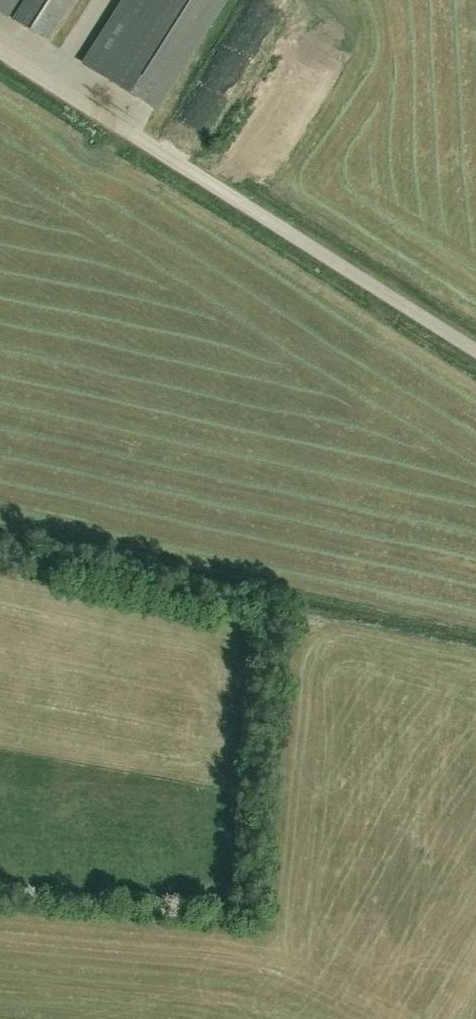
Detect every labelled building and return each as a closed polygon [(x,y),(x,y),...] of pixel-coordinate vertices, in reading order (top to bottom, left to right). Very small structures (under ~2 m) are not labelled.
[(19,0),(0,0),(0,10),(9,16),(19,0)] [(14,18),(48,40),(73,0),(25,0),(14,18)] [(155,109),(225,0),(127,0),(85,64),(155,109)]
